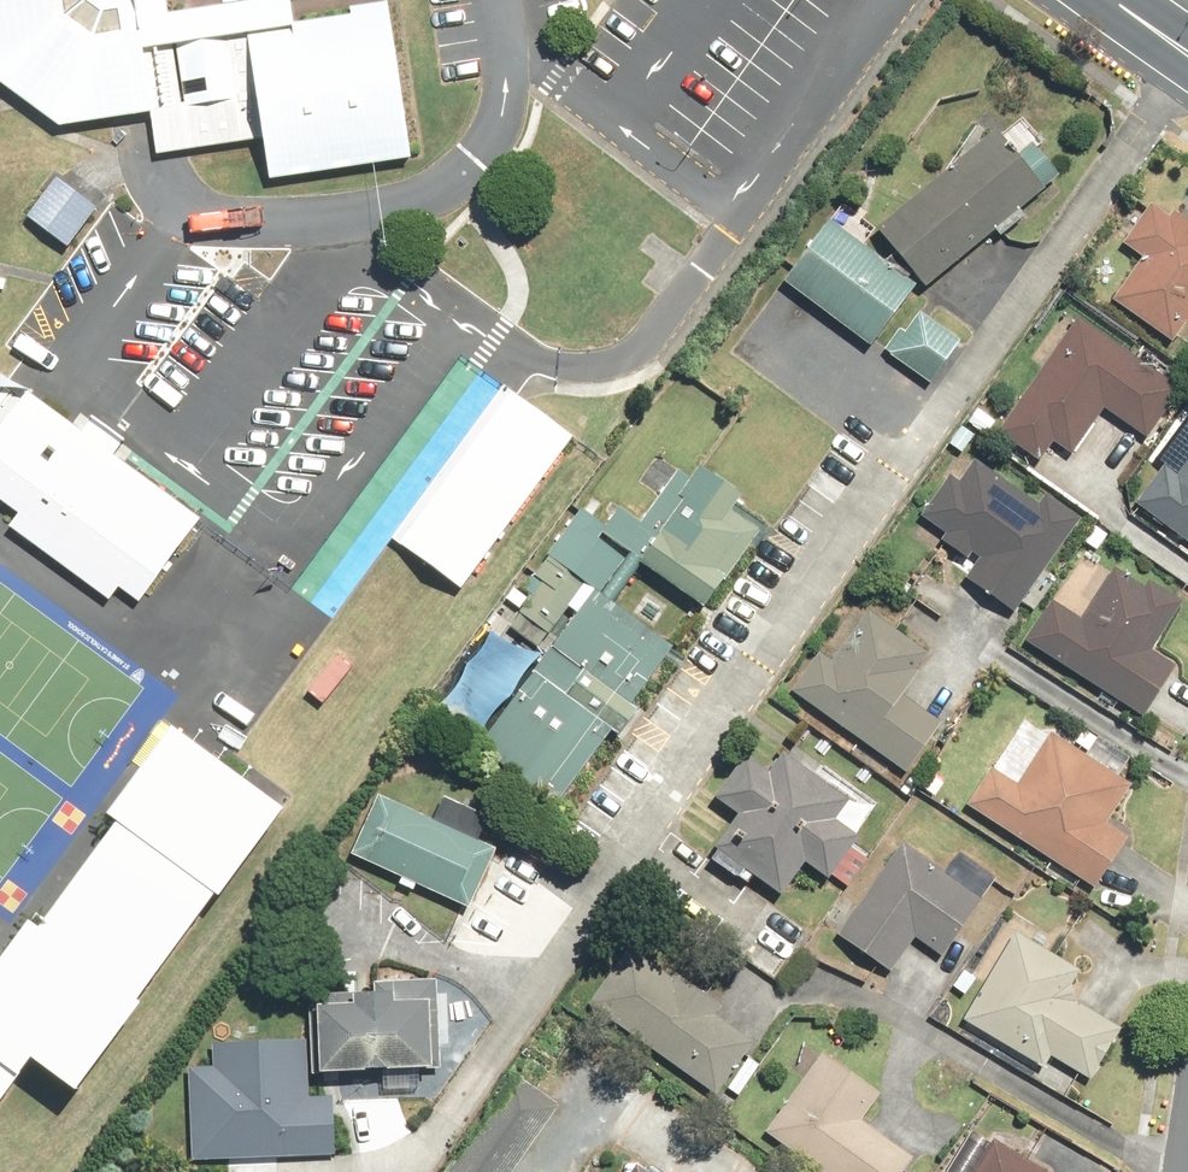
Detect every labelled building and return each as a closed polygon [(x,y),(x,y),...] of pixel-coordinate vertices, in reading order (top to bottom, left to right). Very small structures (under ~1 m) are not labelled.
[(271,180),(410,157),(385,5),(351,11),(352,18),(294,28),(290,0),(255,0),(167,14),(165,0),(0,0),(0,84),(61,124),(151,109),(158,151),(263,134),(271,180)] [(929,285),(1063,174),(1035,140),(1019,153),(997,127),(879,225),(929,285)] [(94,207),(58,180),(29,220),(65,246),(94,207)] [(1187,321),(1187,215),(1177,208),(1172,214),(1153,202),(1126,242),(1146,255),(1115,301),(1175,340),(1187,321)] [(833,218),(787,278),(931,387),(966,342),(909,299),(920,284),(833,218)] [(1183,384),(1079,315),(1001,434),(1042,460),(1055,440),(1076,453),(1105,409),(1148,437),(1183,384)] [(25,392),(0,428),(0,505),(17,517),(7,531),(108,603),(119,588),(140,603),(202,516),(113,454),(120,443),(89,421),(81,432),(25,392)] [(568,437),(509,395),(400,547),(459,589),(568,437)] [(1018,610),(1082,517),(1047,493),(1041,503),(978,459),(963,480),(953,474),(925,515),(948,531),(944,538),(971,556),(974,552),(982,558),(969,577),(1018,610)] [(1140,502),(1187,539),(1187,463),(1180,473),(1168,464),(1140,502)] [(609,524),(586,508),(536,577),(543,582),(509,628),(539,650),(571,606),(580,612),(482,747),(561,804),(617,728),(623,733),(643,706),(636,702),(677,645),(615,600),(644,561),(708,608),(765,530),(736,509),(746,494),(704,464),(693,478),(681,469),(644,520),(623,505),(609,524)] [(1055,601),(1029,640),(1144,716),(1178,665),(1155,649),(1187,601),(1150,577),(1145,584),(1117,566),(1082,619),(1055,601)] [(822,652),(795,689),(910,772),(946,722),(906,693),(922,671),(919,668),(931,652),(871,609),(834,660),(822,652)] [(283,811),(225,769),(166,728),(0,959),(0,1104),(32,1060),(80,1094),(283,811)] [(993,765),(968,803),(1098,887),(1131,837),(1109,822),(1135,783),(1054,731),(1020,782),(993,765)] [(853,797),(786,750),(772,769),(749,753),(718,796),(741,813),(718,846),(784,893),(807,860),(833,879),(864,835),(838,816),(853,797)] [(439,819),(386,795),(358,856),(404,876),(401,883),(415,889),(418,883),(472,907),(500,846),(481,838),(487,825),(445,807),(439,819)] [(986,898),(904,841),(837,937),(889,974),(916,936),(945,956),(986,898)] [(1084,969),(1018,930),(965,1018),(1051,1070),(1059,1057),(1095,1078),(1126,1027),(1078,999),(1075,984),(1084,969)] [(636,942),(592,1002),(718,1092),(755,1041),(718,1014),(724,1005),(636,942)] [(377,987),(310,991),(314,1073),(445,1066),(440,977),(377,980),(377,987)] [(190,1066),(194,1157),(329,1151),(327,1097),(305,1098),(303,1041),(207,1045),(207,1065),(190,1066)] [(768,1130),(826,1171),(904,1171),(914,1157),(863,1120),(884,1090),(827,1049),(768,1130)] [(996,1135),(972,1171),(1055,1171),(996,1135)]
